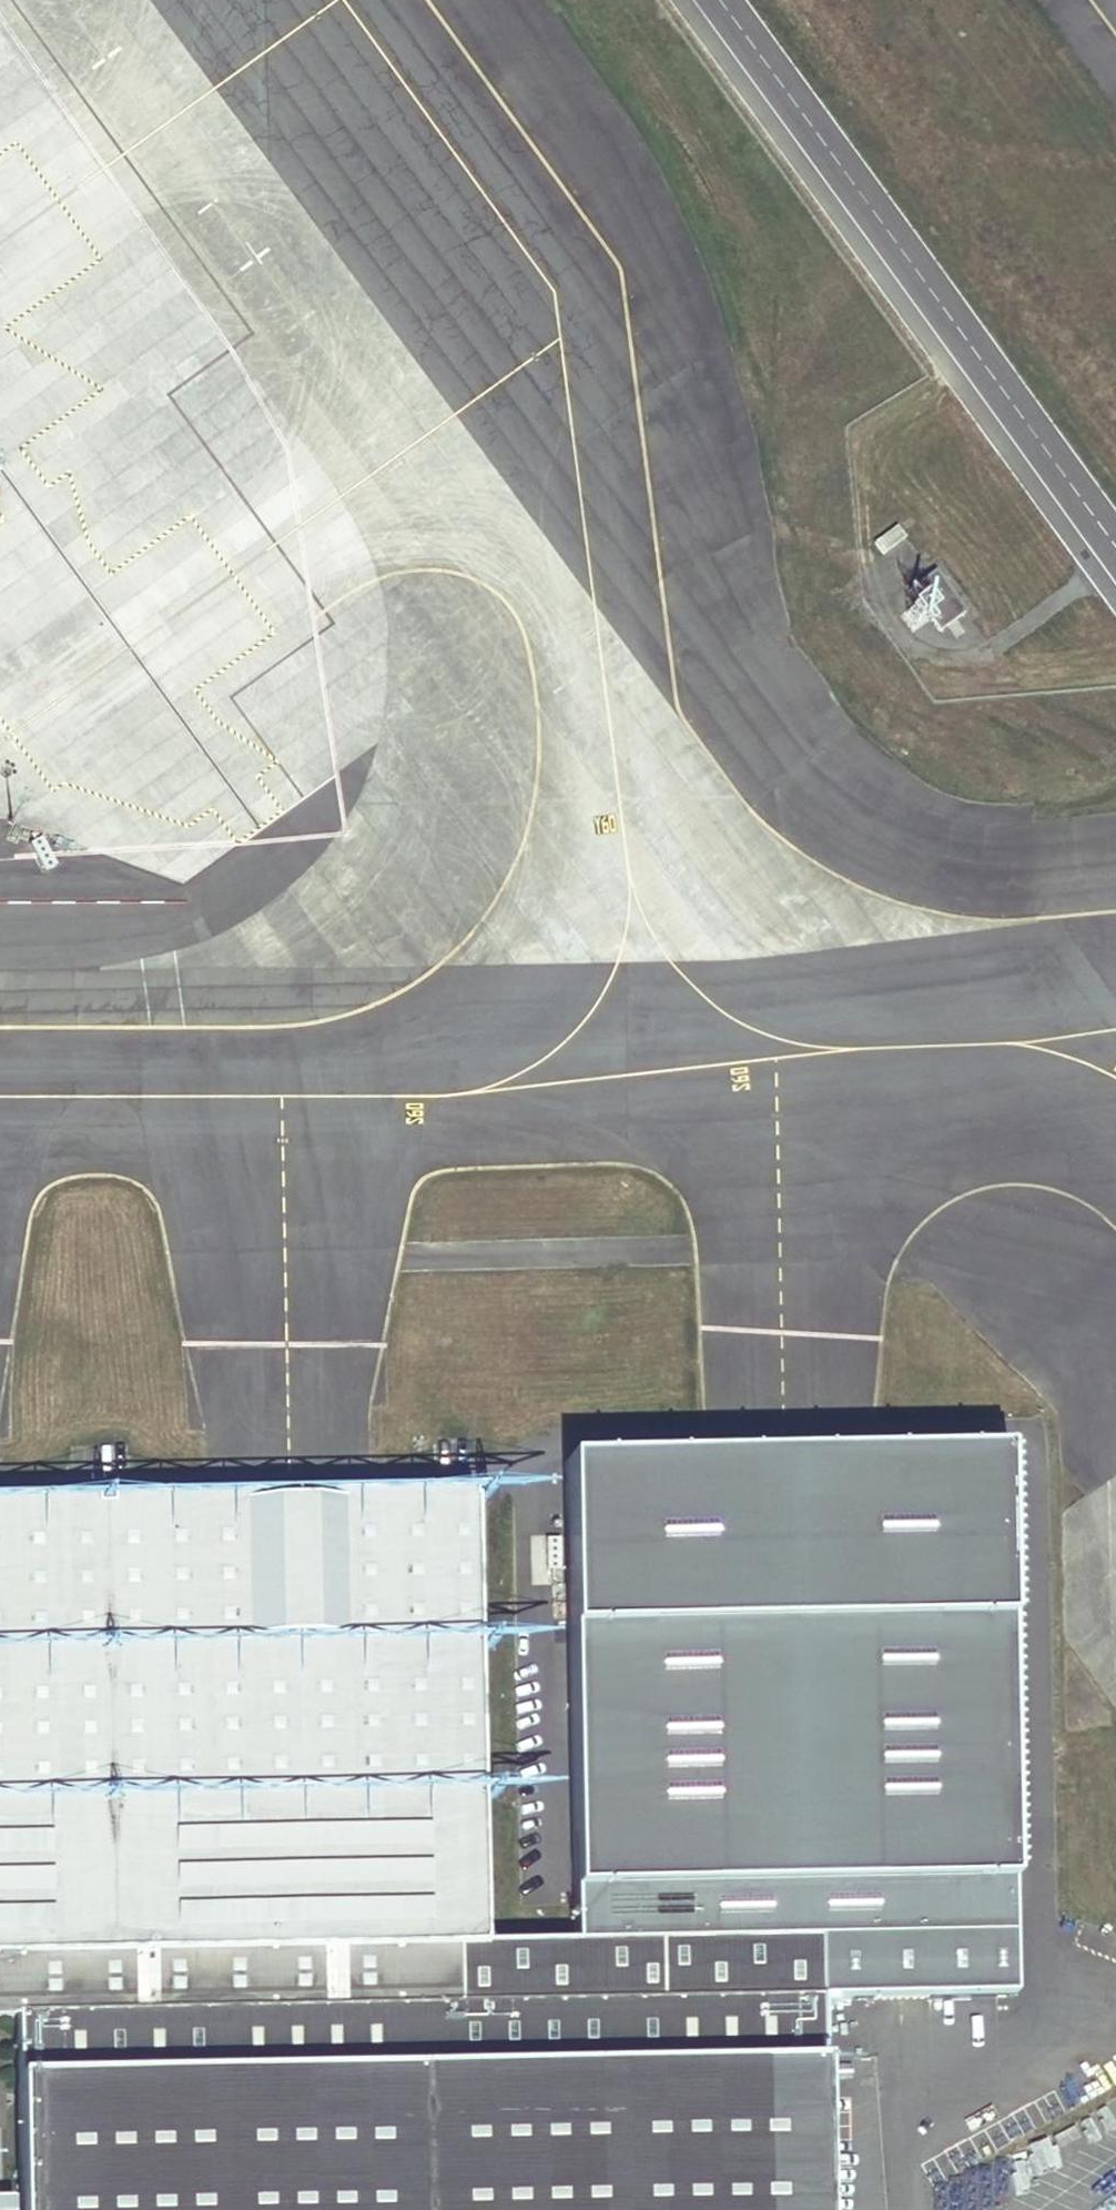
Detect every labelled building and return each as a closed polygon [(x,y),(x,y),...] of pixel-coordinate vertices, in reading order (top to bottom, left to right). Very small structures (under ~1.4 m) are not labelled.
[(937,630),(949,621),(960,613),(935,574),(909,591),(937,630)] [(783,1448),(576,1452),(584,1930),(807,1925),(806,1989),(1023,1986),(1017,1447),(783,1448)] [(469,1932),(458,1477),(295,1481),(0,1488),(0,1941),(469,1932)] [(807,1925),(698,1927),(584,1930),(469,1932),(0,1941),(0,1999),(6,1999),(6,2064),(806,2050),(806,1989),(807,1925)] [(0,2064),(0,2209),(807,2209),(806,2050),(6,2064),(0,2064)]
